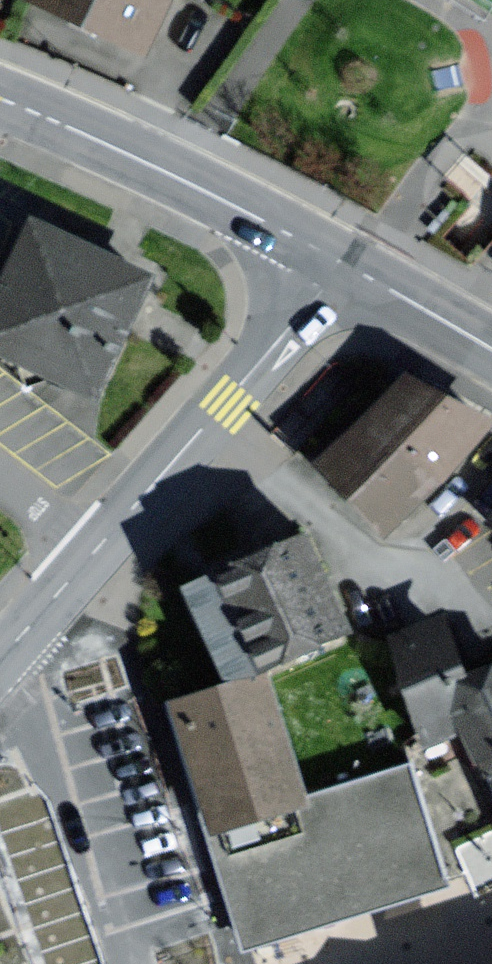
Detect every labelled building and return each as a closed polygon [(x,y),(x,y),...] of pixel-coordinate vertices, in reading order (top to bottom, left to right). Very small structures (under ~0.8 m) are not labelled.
[(176,0),(23,0),(22,4),(147,58),(176,0)] [(31,218),(0,284),(0,352),(97,397),(153,275),(31,218)] [(491,422),(408,379),(322,464),(355,495),(384,524),(438,473),(491,422)] [(305,537),(189,586),(228,678),(344,629),(305,537)] [(472,684),(463,662),(445,614),(387,635),(423,754),(458,737),(475,772),(484,768),(491,786),(491,675),(472,684)] [(172,705),(212,834),(306,804),(266,676),(172,705)] [(408,773),(306,804),(212,834),(247,946),(443,886),(408,773)]
